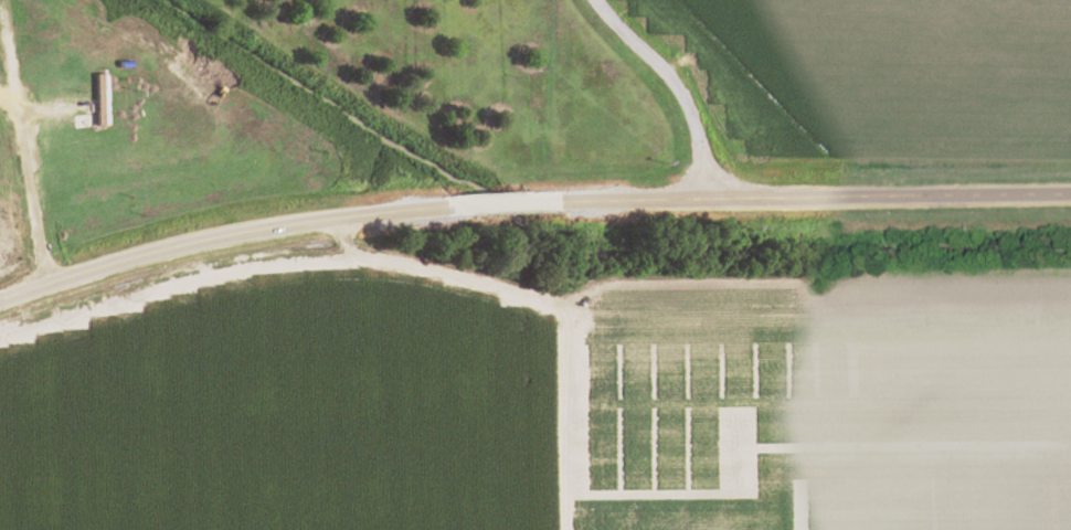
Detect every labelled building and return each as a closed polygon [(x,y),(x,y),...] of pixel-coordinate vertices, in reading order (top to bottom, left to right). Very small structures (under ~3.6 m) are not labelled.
[(98,75),(88,75),(89,128),(99,128),(98,75)]
